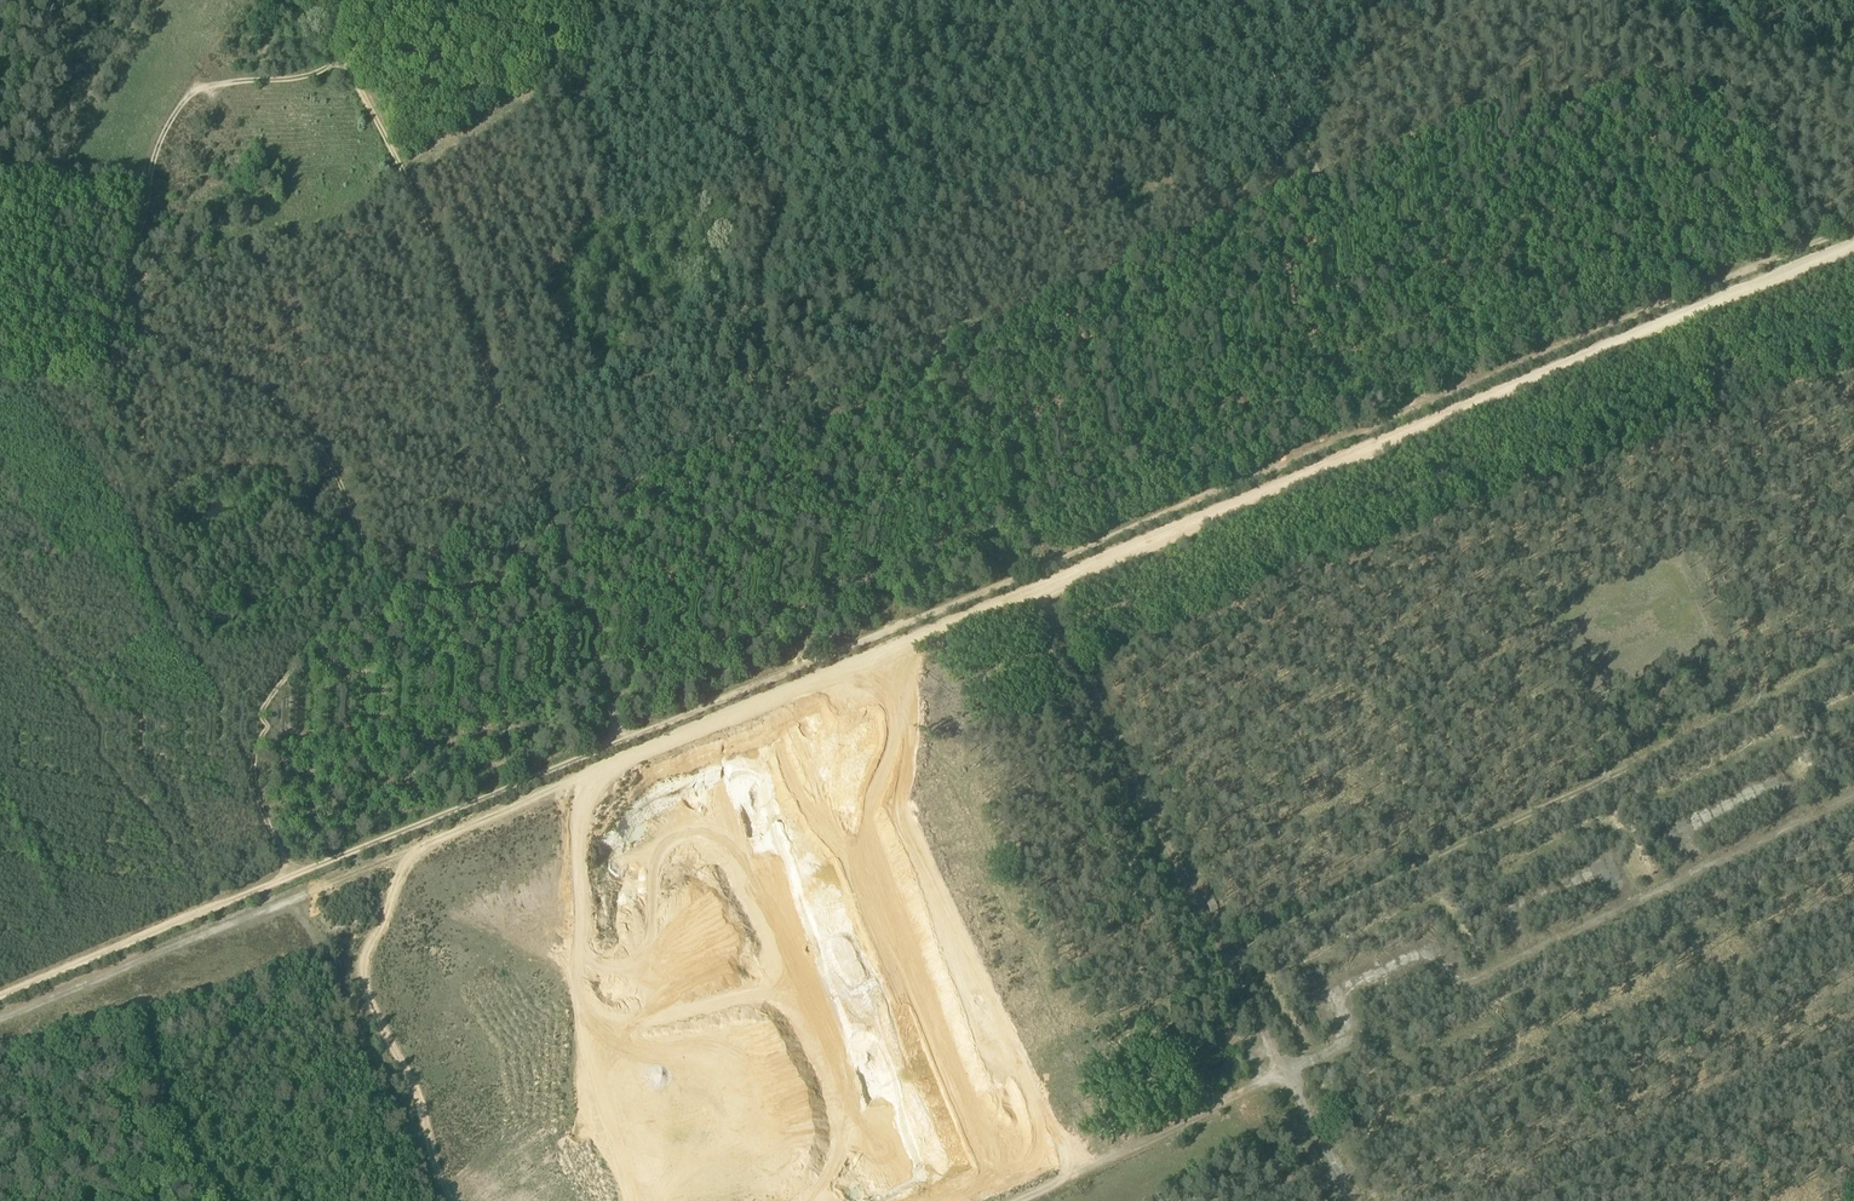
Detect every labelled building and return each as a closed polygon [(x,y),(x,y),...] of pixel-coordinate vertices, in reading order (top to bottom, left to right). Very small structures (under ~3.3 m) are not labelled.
[(798,1020),(789,1023),(792,1034),(801,1032),(798,1020)]
